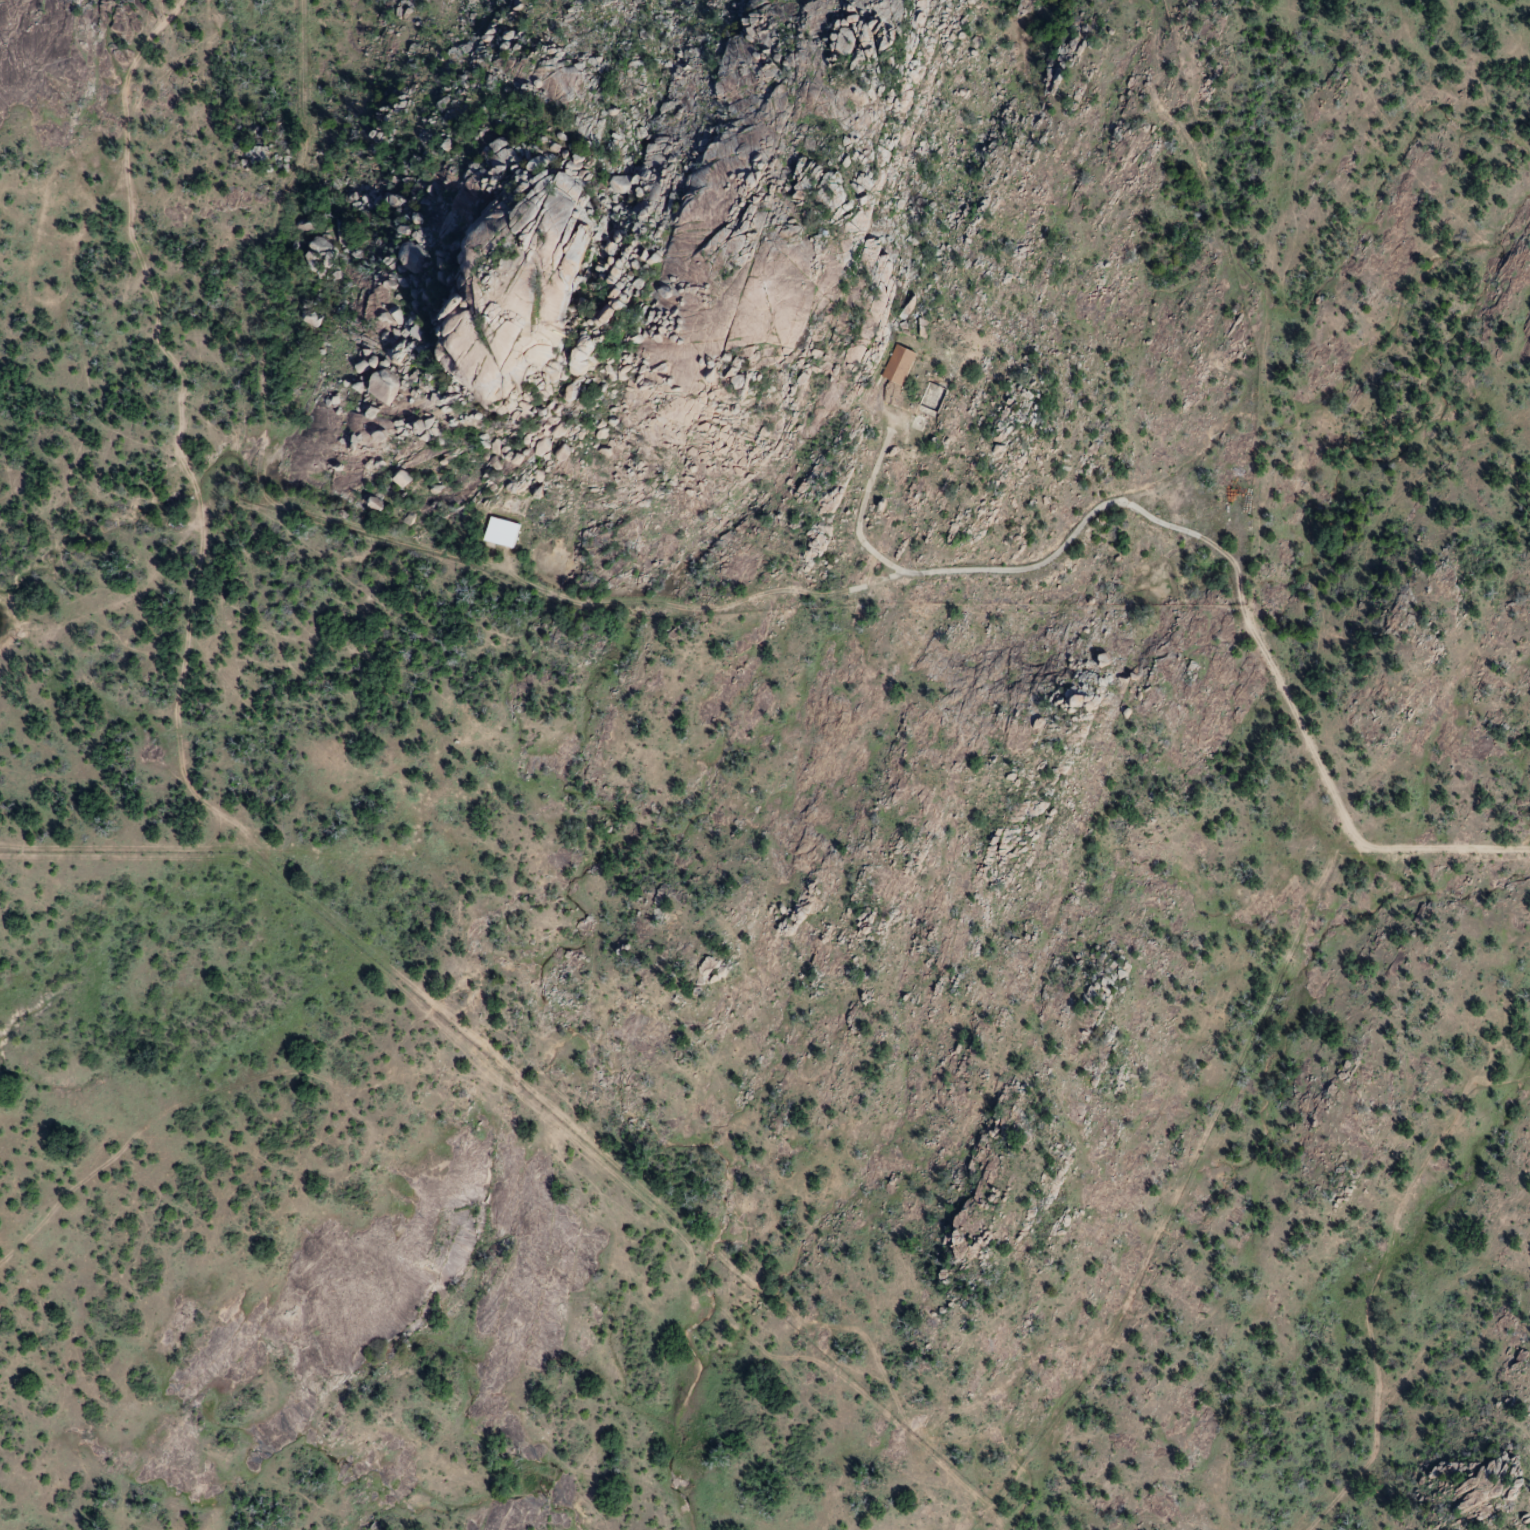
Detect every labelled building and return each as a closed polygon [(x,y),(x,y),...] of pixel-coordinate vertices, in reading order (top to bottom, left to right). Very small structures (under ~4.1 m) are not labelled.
[(629,194),(629,177),(610,177),(610,194),(629,194)] [(569,271),(584,274),(594,228),(580,224),(569,271)] [(619,312),(612,306),(603,317),(610,323),(619,312)] [(918,355),(898,345),(882,378),(902,387),(918,355)] [(930,415),(932,408),(938,411),(946,390),(933,385),(922,411),(930,415)] [(394,480),(406,489),(414,479),(402,470),(394,480)] [(513,550),(520,526),(492,517),(484,541),(513,550)]
